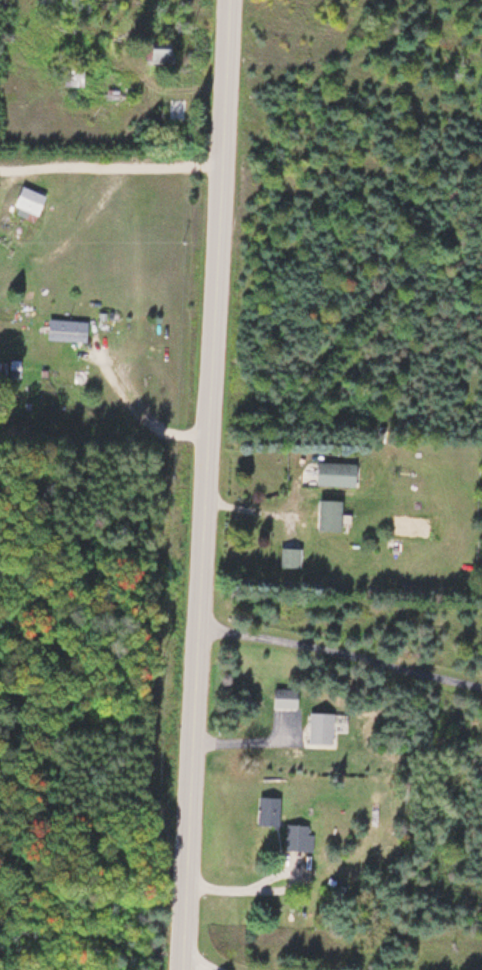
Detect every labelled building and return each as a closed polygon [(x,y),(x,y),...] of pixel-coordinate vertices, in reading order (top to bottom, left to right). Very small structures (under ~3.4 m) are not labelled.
[(173,41),(148,41),(148,62),(173,62),(173,41)] [(185,97),(170,97),(170,119),(185,119),(185,97)] [(46,195),(21,184),(12,204),(37,215),(46,195)] [(87,319),(47,319),(47,339),(87,339),(87,319)] [(24,375),(23,359),(12,360),(13,376),(24,375)] [(315,485),(356,486),(356,462),(315,462),(315,485)] [(340,500),(316,500),(316,530),(340,530),(340,500)] [(302,547),(281,547),(281,567),(302,567),(302,547)] [(301,687),(275,686),(274,706),(301,707),(301,687)] [(337,743),(337,712),(311,712),(311,743),(337,743)] [(281,825),(281,795),(260,795),(260,825),(281,825)] [(310,833),(310,823),(287,823),(287,850),(316,850),(316,833),(310,833)]
